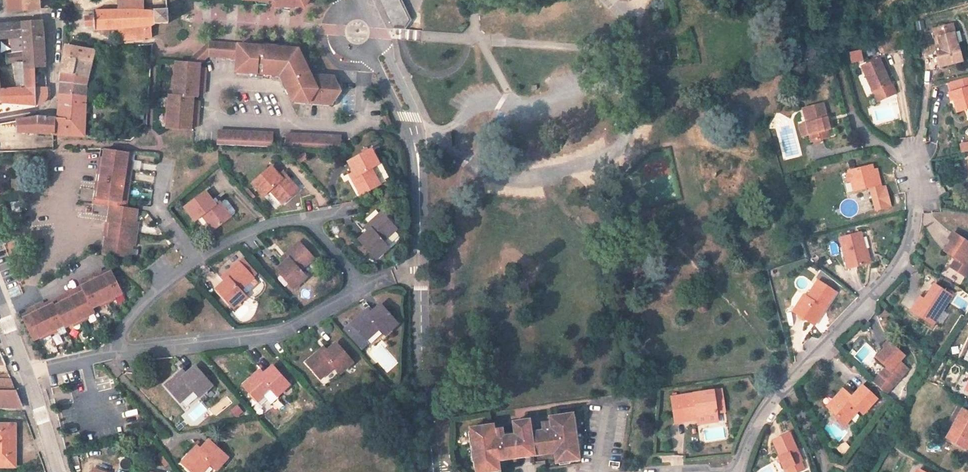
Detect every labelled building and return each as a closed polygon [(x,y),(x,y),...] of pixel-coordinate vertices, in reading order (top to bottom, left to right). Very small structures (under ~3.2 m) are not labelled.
[(25,0),(6,0),(6,9),(25,8),(25,0)] [(171,19),(171,4),(160,5),(160,4),(147,4),(147,0),(119,0),(119,8),(95,9),(95,28),(118,28),(118,39),(149,39),(150,35),(156,35),(156,23),(159,23),(160,19),(171,19)] [(401,0),(381,0),(392,30),(410,23),(401,0)] [(84,30),(94,29),(93,11),(83,11),(84,30)] [(958,57),(948,20),(930,25),(935,42),(930,44),(935,63),(958,57)] [(23,39),(24,71),(36,70),(46,69),(42,21),(22,23),(23,39)] [(0,25),(0,42),(23,39),(22,23),(0,25)] [(935,42),(930,25),(926,26),(930,44),(935,42)] [(93,49),(64,43),(63,56),(91,61),(93,49)] [(209,43),(189,58),(202,60),(209,56),(237,59),(238,45),(209,43)] [(294,102),(309,103),(318,90),(312,75),(299,49),(238,45),(237,59),(236,72),(281,76),(294,102)] [(861,49),(849,51),(850,62),(862,60),(861,49)] [(865,78),(874,99),(893,91),(885,71),(882,62),(885,61),(882,53),(863,61),(869,77),(865,78)] [(91,61),(63,56),(61,67),(89,70),(91,61)] [(202,64),(202,60),(189,58),(179,57),(178,62),(173,61),(171,86),(176,87),(176,92),(170,91),(170,96),(166,95),(163,119),(165,120),(167,120),(168,120),(168,124),(192,127),(192,123),(199,124),(201,98),(195,98),(196,93),(199,94),(200,90),(206,90),(208,64),(202,64)] [(859,63),(865,78),(869,77),(863,61),(859,63)] [(89,70),(61,67),(61,79),(88,81),(89,70)] [(36,70),(24,71),(24,88),(37,89),(36,70)] [(967,104),(967,86),(967,83),(967,73),(946,79),(945,79),(950,97),(954,96),(958,107),(967,104)] [(333,104),(342,92),(335,77),(312,75),(318,90),(309,103),(333,104)] [(88,81),(61,79),(60,92),(87,93),(88,81)] [(2,104),(36,106),(40,104),(44,102),(46,99),(47,96),(47,93),(47,88),(37,89),(24,88),(2,91),(0,91),(0,104),(2,104)] [(87,93),(60,92),(59,104),(86,106),(87,93)] [(802,117),(806,131),(808,138),(820,134),(818,127),(824,126),(830,124),(828,117),(825,117),(824,113),(820,99),(799,104),(802,117)] [(46,116),(45,134),(54,135),(83,136),(86,106),(59,104),(58,116),(46,116)] [(392,125),(388,115),(383,118),(387,127),(392,125)] [(45,134),(46,116),(15,120),(16,131),(16,133),(45,134)] [(798,133),(806,131),(802,117),(794,119),(798,133)] [(15,120),(0,123),(0,134),(16,131),(15,120)] [(826,132),(824,126),(818,127),(820,134),(826,132)] [(217,144),(237,145),(273,146),(273,133),(217,130),(217,144)] [(286,133),(285,146),(340,149),(341,136),(286,133)] [(376,145),(353,156),(361,172),(357,174),(365,191),(384,181),(375,164),(383,160),(376,145)] [(122,201),(99,198),(106,148),(102,148),(95,202),(105,204),(108,204),(114,205),(128,207),(128,205),(129,202),(122,201)] [(123,192),(130,193),(131,184),(124,183),(125,175),(132,176),(135,159),(127,158),(128,151),(106,148),(99,198),(122,201),(123,192)] [(878,181),(876,172),(872,173),(871,168),(869,161),(845,168),(848,180),(852,179),(854,188),(867,184),(878,181)] [(290,172),(288,174),(276,162),(257,180),(269,193),(277,187),(289,198),(303,185),(290,172)] [(125,175),(124,183),(131,184),(132,176),(125,175)] [(874,207),(889,203),(883,184),(879,185),(869,188),(874,207)] [(209,191),(188,207),(199,221),(207,214),(218,228),(234,215),(223,201),(219,204),(209,191)] [(130,193),(123,192),(122,201),(129,202),(130,193)] [(20,201),(11,203),(12,212),(21,211),(20,201)] [(107,254),(114,205),(108,204),(101,254),(107,254)] [(139,208),(128,207),(114,205),(107,254),(131,258),(133,246),(136,246),(139,221),(137,221),(139,208)] [(376,250),(389,236),(375,221),(363,233),(366,236),(352,250),(370,268),(382,256),(376,250)] [(859,230),(838,236),(846,267),(867,261),(859,230)] [(942,252),(951,258),(954,260),(949,269),(961,276),(967,265),(967,253),(964,250),(967,243),(951,232),(946,240),(949,242),(942,252)] [(949,242),(946,240),(939,250),(942,252),(949,242)] [(303,271),(316,258),(301,242),(287,255),(291,259),(279,270),(297,289),(309,277),(303,271)] [(644,263),(634,257),(628,267),(638,273),(642,272),(645,270),(645,267),(644,263)] [(949,269),(954,260),(951,258),(945,266),(949,269)] [(241,293),(254,280),(241,264),(227,277),(230,281),(218,292),(235,312),(247,300),(241,293)] [(44,301),(28,309),(31,315),(22,319),(32,341),(65,325),(66,328),(95,313),(93,308),(123,293),(113,273),(106,276),(104,272),(103,270),(88,277),(90,280),(91,283),(83,287),(84,288),(85,291),(78,294),(77,292),(76,289),(61,296),(64,301),(55,305),(54,303),(47,307),(46,304),(44,301)] [(819,308),(823,310),(835,292),(817,280),(806,297),(802,294),(791,312),(810,324),(819,308)] [(949,294),(932,283),(922,298),(913,312),(929,323),(949,294)] [(908,308),(913,312),(922,298),(917,295),(908,308)] [(61,296),(46,304),(47,307),(54,303),(55,305),(64,301),(61,296)] [(363,311),(349,325),(363,340),(376,328),(383,335),(394,324),(377,305),(367,315),(363,311)] [(813,326),(823,310),(819,308),(810,324),(813,326)] [(892,383),(907,367),(898,359),(904,353),(889,339),(884,345),(886,347),(877,355),(885,363),(888,367),(882,373),(878,370),(874,383),(875,383),(884,390),(892,383)] [(318,351),(304,364),(318,380),(331,367),(337,374),(349,363),(332,344),(321,354),(318,351)] [(254,374),(240,387),(254,403),(267,391),(274,398),(286,386),(269,367),(257,378),(254,374)] [(178,375),(165,387),(179,403),(192,391),(197,397),(209,387),(193,368),(181,379),(178,375)] [(15,391),(7,372),(0,372),(0,390),(15,391)] [(847,393),(844,389),(835,398),(828,404),(837,414),(836,416),(843,424),(858,409),(863,414),(877,399),(868,391),(875,383),(874,383),(866,375),(847,393)] [(821,395),(828,404),(835,398),(844,389),(836,380),(821,395)] [(21,408),(15,391),(0,390),(0,408),(21,408)] [(682,408),(684,421),(684,425),(696,423),(694,413),(716,410),(723,408),(721,394),(714,395),(713,390),(670,396),(672,409),(682,408)] [(215,414),(232,403),(227,396),(210,407),(215,414)] [(235,418),(243,412),(237,404),(230,410),(235,418)] [(963,407),(951,429),(958,433),(954,440),(967,448),(967,447),(967,409),(963,407)] [(674,422),(684,421),(682,408),(672,409),(674,422)] [(717,420),(716,410),(694,413),(696,423),(717,420)] [(466,427),(473,471),(499,471),(498,463),(550,456),(551,466),(578,462),(571,413),(547,416),(548,421),(539,422),(540,428),(531,430),(529,419),(509,421),(511,433),(503,434),(502,427),(492,428),(491,424),(466,427)] [(15,467),(15,425),(0,425),(0,467),(15,467)] [(947,436),(954,440),(958,433),(951,429),(947,436)] [(778,456),(782,466),(786,465),(789,471),(793,471),(804,467),(800,458),(802,457),(790,431),(773,439),(780,455),(778,456)] [(612,455),(620,456),(623,436),(614,435),(612,455)] [(837,448),(843,454),(850,447),(844,441),(837,448)] [(182,464),(190,471),(202,471),(209,464),(215,469),(226,457),(209,442),(198,453),(195,450),(182,464)]
